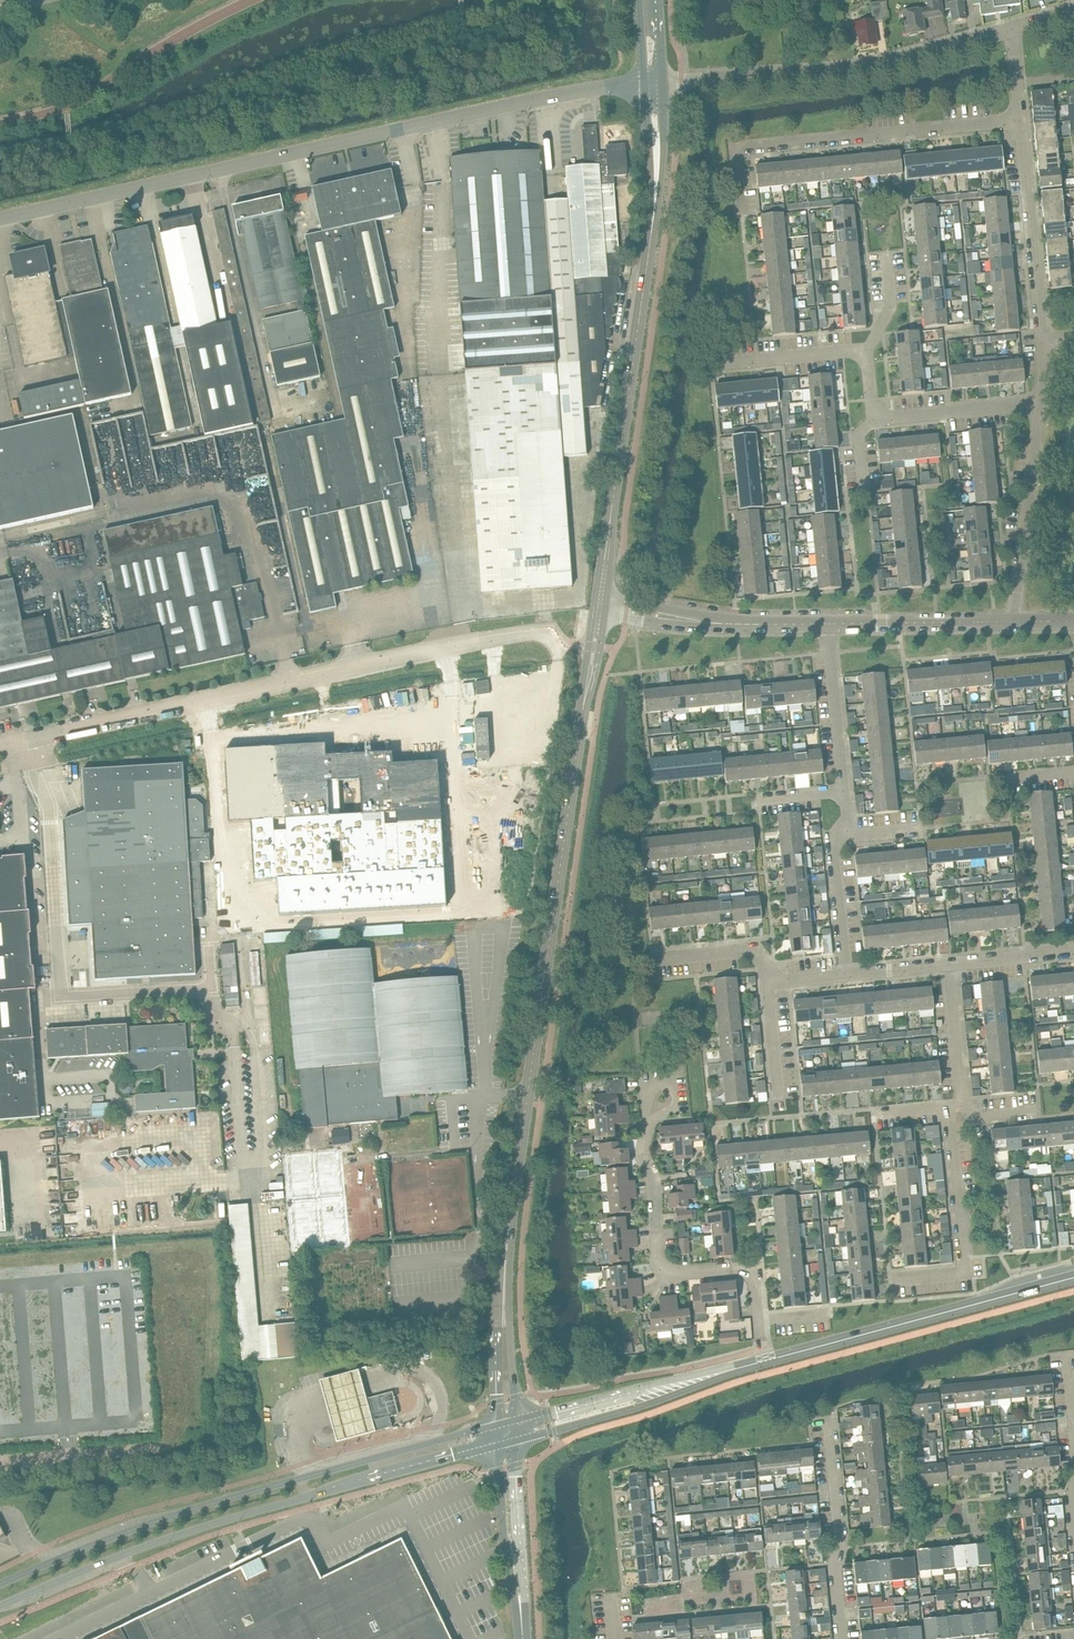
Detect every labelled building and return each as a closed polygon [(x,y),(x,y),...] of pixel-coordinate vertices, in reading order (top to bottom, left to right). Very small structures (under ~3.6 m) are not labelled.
[(903,12),(902,12),(906,35),(925,31),(923,18),(944,15),(941,0),(927,0),(928,7),(903,12)] [(945,3),(949,2),(952,21),(966,19),(964,8),(963,0),(961,0),(955,1),(955,0),(945,0),(945,3)] [(979,4),(981,15),(1008,12),(1007,6),(1020,4),(1020,0),(979,0),(979,4)] [(872,21),(851,24),(852,26),(852,30),(858,29),(860,46),(863,46),(863,47),(865,46),(877,44),(875,33),(873,22),(882,21),(879,2),(871,3),(869,3),(872,21)] [(1032,108),(1053,106),(1052,90),(1031,92),(1032,108)] [(1055,122),(1053,106),(1032,108),(1034,124),(1055,122)] [(1055,122),(1034,124),(1036,140),(1057,138),(1055,122)] [(587,454),(584,408),(601,407),(605,384),(600,383),(606,350),(605,339),(607,339),(607,328),(609,328),(608,317),(611,316),(610,305),(613,305),(612,294),(615,294),(614,276),(618,276),(617,265),(620,265),(614,184),(615,184),(614,176),(626,175),(626,178),(627,178),(624,145),(607,147),(607,152),(606,152),(606,154),(607,154),(608,165),(599,166),(596,125),(582,126),(585,167),(566,168),(568,199),(544,201),(540,151),(450,158),(463,345),(465,370),(475,500),(477,529),(481,593),(572,586),(563,455),(587,454)] [(1057,138),(1036,140),(1037,156),(1058,154),(1057,138)] [(1000,148),(989,149),(991,171),(1002,170),(1002,171),(1003,171),(1001,148),(1000,148)] [(991,171),(989,149),(977,151),(979,172),(991,171)] [(899,152),(887,153),(889,175),(901,174),(902,174),(900,151),(898,151),(899,152)] [(979,172),(977,151),(965,152),(967,174),(979,172)] [(967,174),(965,152),(953,153),(955,175),(967,174)] [(887,153),(875,154),(878,176),(889,175),(887,153)] [(955,175),(953,153),(941,154),(943,176),(955,175)] [(875,154),(863,155),(866,177),(878,176),(875,154)] [(941,154),(928,155),(931,177),(943,176),(941,154)] [(1060,170),(1058,154),(1037,156),(1039,172),(1060,170)] [(866,177),(863,155),(851,156),(854,178),(866,177)] [(928,155),(916,157),(918,179),(931,177),(928,155)] [(854,178),(851,156),(839,158),(842,180),(854,178)] [(918,179),(916,157),(904,158),(904,157),(903,157),(906,189),(919,188),(918,179)] [(842,180),(839,158),(828,159),(830,181),(842,180)] [(828,159),(816,160),(818,182),(830,181),(828,159)] [(818,182),(816,160),(804,161),(806,183),(818,182)] [(804,161),(792,163),(794,184),(806,183),(804,161)] [(794,184),(792,163),(780,164),(782,186),(794,184)] [(782,186),(780,164),(768,165),(770,187),(782,186)] [(770,187),(768,165),(757,166),(757,165),(755,166),(757,189),(759,189),(759,188),(770,187)] [(1061,187),(1060,170),(1039,172),(1040,189),(1061,187)] [(304,236),(307,247),(344,419),(271,436),(308,602),(310,613),(336,607),(333,594),(414,576),(399,509),(409,507),(394,439),(403,437),(391,380),(399,378),(384,310),(394,308),(375,221),(401,215),(391,171),(312,188),(322,232),(304,236)] [(968,189),(969,194),(969,199),(981,198),(980,188),(968,189)] [(306,190),(291,193),(293,202),(308,199),(306,190)] [(1042,208),(1063,206),(1062,190),(1041,192),(1042,208)] [(296,266),(301,265),(299,257),(294,258),(280,196),(232,207),(238,236),(244,235),(260,309),(308,298),(307,290),(301,291),(296,266)] [(985,212),(1007,210),(1006,199),(1006,198),(983,200),(983,201),(984,201),(985,212)] [(967,214),(966,205),(971,205),(971,201),(961,202),(962,215),(967,214)] [(914,219),(936,217),(935,206),(935,204),(912,207),(912,208),(913,208),(914,219)] [(833,221),(854,219),(853,207),(854,207),(854,206),(831,208),(831,210),(833,221)] [(1065,222),(1063,206),(1042,208),(1044,224),(1065,222)] [(271,421),(234,255),(226,220),(223,209),(212,211),(215,222),(223,257),(259,424),(271,421)] [(1008,222),(1007,210),(985,212),(986,224),(1008,222)] [(762,228),(784,225),(783,214),(783,213),(771,214),(760,215),(760,217),(761,217),(762,228)] [(216,326),(200,250),(193,216),(159,223),(161,234),(205,436),(253,426),(231,323),(216,326)] [(936,217),(914,219),(915,231),(937,229),(936,217)] [(856,231),(854,219),(833,221),(834,233),(856,231)] [(1009,234),(1008,222),(986,224),(987,236),(1009,234)] [(1065,222),(1044,224),(1045,240),(1067,238),(1065,222)] [(785,237),(784,225),(762,228),(763,240),(785,237)] [(117,251),(111,252),(151,435),(191,427),(148,226),(113,233),(117,251)] [(969,230),(968,226),(963,227),(964,239),(970,238),(981,237),(980,231),(974,231),(974,230),(969,230)] [(938,241),(937,229),(915,231),(916,243),(938,241)] [(856,231),(834,233),(835,245),(857,243),(856,231)] [(1009,234),(987,236),(988,248),(1010,246),(1009,234)] [(785,237),(763,240),(765,252),(786,249),(785,237)] [(1068,254),(1067,238),(1045,240),(1047,256),(1068,254)] [(80,381),(85,405),(131,394),(108,290),(103,291),(92,240),(81,242),(81,241),(59,245),(62,260),(70,298),(62,300),(80,381)] [(938,241),(916,243),(918,255),(940,253),(938,241)] [(857,243),(835,245),(836,257),(858,254),(857,243)] [(822,246),(818,247),(812,247),(814,259),(823,258),(822,246)] [(1010,246),(988,248),(990,260),(1011,258),(1010,246)] [(0,276),(0,278),(20,367),(63,357),(39,249),(32,251),(32,250),(17,253),(17,254),(6,256),(10,274),(0,276)] [(788,261),(786,249),(765,252),(766,264),(788,261)] [(940,253),(918,255),(919,267),(941,265),(940,253)] [(859,266),(858,254),(836,257),(837,269),(859,266)] [(1070,270),(1068,254),(1047,256),(1049,272),(1070,270)] [(1011,258),(990,260),(991,272),(1013,270),(1011,258)] [(789,274),(788,261),(766,264),(767,276),(789,274)] [(941,265),(919,267),(920,279),(942,277),(941,265)] [(861,278),(859,266),(837,269),(839,281),(861,278)] [(1013,270),(991,272),(992,285),(1014,282),(1013,270)] [(1071,287),(1070,270),(1049,272),(1050,289),(1071,287)] [(790,286),(789,274),(767,276),(768,288),(790,286)] [(942,277),(920,279),(921,291),(943,289),(942,277)] [(862,290),(861,278),(839,281),(840,292),(862,290)] [(1014,282),(992,285),(993,297),(1015,294),(1014,282)] [(790,286),(768,288),(770,300),(791,298),(790,286)] [(943,289),(921,291),(922,303),(944,301),(943,289)] [(862,290),(840,292),(841,304),(863,302),(862,290)] [(1015,294),(993,297),(994,309),(1016,306),(1015,294)] [(791,298),(770,300),(771,312),(793,310),(791,298)] [(980,300),(976,301),(971,301),(972,310),(981,309),(980,300)] [(944,301),(922,303),(924,315),(945,313),(944,301)] [(863,302),(841,304),(842,316),(864,314),(863,302)] [(1017,318),(1016,306),(994,309),(996,321),(1017,318)] [(982,318),(981,309),(972,310),(973,320),(978,319),(982,318)] [(793,310),(771,312),(772,324),(794,322),(793,310)] [(321,377),(306,312),(262,321),(277,387),(321,377)] [(945,313),(924,315),(925,326),(924,326),(924,328),(947,326),(947,324),(945,313)] [(864,314),(842,316),(844,328),(843,328),(843,329),(866,327),(866,325),(865,325),(864,314)] [(1017,318),(996,321),(997,331),(996,331),(996,333),(1019,330),(1019,329),(1018,329),(1017,318)] [(795,333),(794,322),(772,324),(773,335),(773,337),(796,334),(795,333)] [(897,346),(919,344),(918,332),(919,332),(918,331),(895,333),(896,335),(897,346)] [(995,336),(983,337),(984,342),(985,356),(989,356),(989,346),(993,346),(993,342),(996,341),(995,336)] [(919,344),(897,346),(899,358),(920,356),(919,344)] [(920,356),(899,358),(900,370),(922,368),(920,356)] [(1010,361),(1012,383),(1023,382),(1023,383),(1024,382),(1022,359),(1021,360),(1010,361)] [(1010,361),(998,362),(1000,384),(1012,383),(1010,361)] [(998,362),(986,364),(988,386),(1000,384),(998,362)] [(986,364),(974,365),(976,387),(988,386),(986,364)] [(974,365),(962,366),(964,388),(976,387),(974,365)] [(964,388),(962,366),(950,367),(949,367),(951,390),(953,390),(953,389),(964,388)] [(922,368),(900,370),(901,383),(923,380),(922,368)] [(810,390),(832,388),(830,376),(831,376),(831,374),(808,376),(808,378),(810,390)] [(780,392),(786,391),(796,390),(796,388),(795,381),(789,382),(789,379),(779,380),(780,392)] [(764,381),(766,403),(779,402),(776,380),(775,380),(764,381)] [(924,391),(923,380),(901,383),(902,393),(902,395),(925,392),(924,391)] [(85,405),(80,381),(20,395),(25,419),(85,406),(85,405)] [(764,381),(752,383),(754,404),(766,403),(764,381)] [(752,383),(740,384),(742,406),(754,404),(752,383)] [(740,384),(728,385),(730,407),(742,406),(740,384)] [(730,407),(728,385),(716,386),(715,386),(717,409),(719,409),(719,408),(730,407)] [(811,402),(833,400),(832,388),(810,390),(802,391),(803,403),(811,402)] [(834,412),(833,400),(811,402),(812,415),(834,412)] [(783,417),(788,417),(788,415),(792,414),(791,406),(782,407),(783,417)] [(835,424),(834,412),(812,415),(813,426),(835,424)] [(93,508),(94,508),(94,507),(73,416),(73,415),(72,415),(0,431),(0,529),(93,508)] [(769,429),(768,424),(766,425),(765,415),(756,416),(757,425),(757,426),(757,431),(769,429)] [(836,436),(835,424),(813,426),(815,438),(836,436)] [(806,426),(790,428),(784,429),(785,441),(791,440),(790,433),(807,431),(806,426)] [(970,445),(992,443),(991,431),(991,429),(968,431),(968,433),(969,433),(970,445)] [(734,450),(756,447),(755,436),(756,436),(755,434),(732,436),(733,438),(734,450)] [(937,435),(924,436),(926,458),(939,457),(940,457),(938,435),(937,435)] [(837,446),(836,436),(815,438),(816,448),(815,448),(815,450),(838,447),(838,446),(837,446)] [(924,436),(912,438),(915,459),(926,458),(924,436)] [(915,459),(912,438),(901,439),(903,461),(915,459)] [(901,439),(888,440),(891,462),(903,461),(901,439)] [(891,462),(888,440),(878,441),(877,441),(879,464),(880,464),(880,463),(891,462)] [(992,443),(970,445),(971,457),(993,454),(992,443)] [(756,447),(734,450),(736,462),(758,460),(756,447)] [(811,467),(833,464),(831,452),(832,452),(832,450),(809,453),(809,454),(810,454),(811,467)] [(993,454),(971,457),(972,469),(994,466),(993,454)] [(758,460),(736,462),(737,474),(759,471),(758,460)] [(833,464),(811,467),(812,479),(834,476),(833,464)] [(996,478),(994,466),(972,469),(974,481),(996,478)] [(760,484),(759,471),(737,474),(738,486),(760,484)] [(880,475),(882,489),(893,488),(892,474),(880,475)] [(835,488),(834,476),(812,479),(813,490),(835,488)] [(997,490),(996,478),(974,481),(975,493),(997,490)] [(761,495),(760,484),(738,486),(739,498),(761,495)] [(835,488),(813,490),(814,502),(836,500),(835,488)] [(891,506),(913,504),(912,492),(912,490),(889,493),(889,494),(890,494),(891,506)] [(997,490),(975,493),(976,503),(975,503),(976,505),(998,502),(998,501),(997,490)] [(762,506),(761,495),(739,498),(740,508),(740,510),(763,507),(763,506),(762,506)] [(837,510),(836,500),(814,502),(816,513),(815,513),(815,515),(838,512),(838,510),(837,510)] [(914,516),(913,504),(891,506),(892,518),(914,516)] [(222,550),(213,507),(103,531),(126,634),(116,636),(115,631),(92,636),(94,642),(51,650),(42,608),(49,606),(42,573),(0,582),(0,708),(245,654),(238,622),(264,617),(257,582),(243,585),(236,554),(224,556),(222,550)] [(963,511),(964,518),(954,519),(954,524),(964,523),(986,520),(985,509),(986,508),(985,507),(963,509),(963,511)] [(738,527),(760,524),(758,512),(759,511),(759,510),(736,513),(736,514),(737,514),(738,527)] [(813,531),(835,529),(834,516),(834,515),(811,517),(811,519),(812,519),(813,531)] [(914,516),(892,518),(893,530),(915,528),(914,516)] [(988,533),(986,520),(964,523),(966,535),(988,533)] [(949,524),(949,523),(944,524),(945,533),(955,532),(954,524),(949,524)] [(760,524),(738,527),(739,538),(761,536),(760,524)] [(917,540),(915,528),(893,530),(895,542),(917,540)] [(836,541),(835,529),(813,531),(814,543),(836,541)] [(989,545),(988,533),(966,535),(967,547),(989,545)] [(761,536),(739,538),(740,551),(762,548),(761,536)] [(918,552),(917,540),(895,542),(896,554),(918,552)] [(836,541),(814,543),(815,554),(837,552),(836,541)] [(989,545),(967,547),(968,559),(990,557),(989,545)] [(762,548),(740,551),(741,562),(763,559),(762,548)] [(837,552),(815,554),(817,567),(838,564),(837,552)] [(919,564),(918,552),(896,554),(897,566),(919,564)] [(990,557),(968,559),(969,571),(991,569),(990,557)] [(765,572),(763,559),(741,562),(743,574),(765,572)] [(838,564),(817,567),(818,578),(840,576),(838,564)] [(919,564),(897,566),(898,577),(920,575),(919,564)] [(992,579),(991,569),(969,571),(970,581),(970,583),(993,580),(993,579),(992,579)] [(954,571),(949,572),(950,581),(955,580),(955,579),(961,578),(960,572),(954,572),(954,571)] [(766,583),(765,572),(743,574),(744,586),(766,583)] [(921,586),(920,575),(898,577),(899,588),(899,590),(922,587),(922,586),(921,586)] [(840,576),(818,578),(819,589),(818,589),(818,590),(841,588),(841,587),(840,576)] [(773,582),(766,582),(766,583),(767,594),(768,595),(774,594),(773,582)] [(766,583),(744,586),(745,596),(744,596),(745,598),(768,596),(768,595),(767,594),(766,583)] [(974,665),(976,686),(991,685),(992,685),(990,662),(988,663),(989,663),(974,665)] [(1048,664),(1050,686),(1064,684),(1064,685),(1065,685),(1063,662),(1062,662),(1062,663),(1048,664)] [(1048,664),(1035,665),(1037,687),(1050,686),(1048,664)] [(976,686),(974,665),(960,666),(963,688),(976,686)] [(1035,665),(1020,667),(1023,689),(1037,687),(1035,665)] [(963,688),(960,666),(947,667),(949,689),(963,688)] [(947,667),(933,669),(935,690),(949,689),(947,667)] [(1020,667),(1007,668),(1009,690),(1023,689),(1020,667)] [(1009,690),(1007,668),(995,669),(993,669),(995,691),(1009,690)] [(935,690),(933,669),(920,670),(922,692),(935,690)] [(922,692),(920,670),(908,671),(907,671),(906,671),(908,694),(910,694),(910,693),(922,692)] [(863,690),(885,688),(884,675),(884,674),(884,673),(861,675),(861,676),(861,677),(862,677),(863,690)] [(812,681),(799,682),(801,704),(815,703),(816,703),(814,680),(812,680),(812,681)] [(739,681),(726,683),(728,705),(743,703),(740,681),(739,681)] [(799,682),(785,684),(788,705),(801,704),(799,682)] [(726,683),(712,684),(714,706),(728,705),(726,683)] [(712,684),(698,686),(700,708),(714,706),(712,684)] [(788,705),(785,684),(772,685),(774,707),(788,705)] [(772,685),(758,686),(760,708),(774,707),(772,685)] [(698,686),(684,687),(687,709),(700,708),(698,686)] [(760,708),(758,686),(745,687),(744,687),(746,710),(760,708)] [(684,687),(671,688),(673,710),(674,715),(687,714),(687,709),(684,687)] [(671,688),(657,690),(659,711),(673,710),(671,688)] [(886,702),(885,688),(863,690),(865,704),(886,702)] [(659,711),(657,690),(644,691),(644,690),(643,690),(645,713),(647,713),(646,713),(659,711)] [(886,702),(865,704),(866,718),(888,716),(886,702)] [(938,714),(937,709),(934,709),(933,704),(924,705),(924,710),(924,715),(938,714)] [(1011,713),(1011,708),(1007,709),(1007,704),(998,705),(998,714),(1008,714),(1011,713)] [(889,729),(888,716),(866,718),(867,731),(889,729)] [(925,724),(925,719),(912,720),(913,732),(918,731),(917,725),(925,724)] [(661,733),(661,728),(660,728),(659,724),(651,725),(652,734),(661,733)] [(889,729),(867,731),(869,745),(891,743),(889,729)] [(1069,734),(1055,735),(1057,757),(1071,756),(1073,756),(1070,733),(1069,733),(1069,734)] [(968,737),(971,759),(984,758),(986,758),(983,735),(982,735),(982,736),(968,737)] [(1055,735),(1041,737),(1043,759),(1057,757),(1055,735)] [(971,759),(968,737),(955,739),(957,761),(971,759)] [(1041,737),(1027,738),(1029,760),(1043,759),(1041,737)] [(1027,738),(1014,740),(1016,761),(1029,760),(1027,738)] [(957,761),(955,739),(941,740),(943,762),(957,761)] [(941,740),(927,741),(929,763),(943,762),(941,740)] [(1016,761),(1014,740),(1000,741),(1002,763),(1016,761)] [(929,763),(927,741),(915,743),(915,742),(913,742),(915,765),(917,765),(929,763)] [(1002,763),(1000,741),(987,742),(989,765),(990,765),(990,764),(1002,763)] [(892,756),(891,743),(869,745),(870,758),(892,756)] [(271,748),(225,751),(229,825),(251,824),(255,884),(277,883),(279,919),(446,909),(441,823),(437,823),(436,812),(440,811),(437,762),(393,764),(392,757),(383,758),(382,754),(327,757),(326,745),(281,747),(281,751),(271,752),(271,748)] [(708,776),(705,754),(705,749),(691,750),(692,756),(694,778),(701,777),(708,776)] [(806,752),(808,774),(822,772),(822,773),(823,773),(821,750),(819,750),(806,752)] [(718,753),(705,754),(708,776),(721,774),(721,775),(722,775),(720,752),(718,752),(718,753)] [(806,752),(793,753),(795,775),(808,774),(806,752)] [(793,753),(778,755),(780,776),(795,775),(793,753)] [(778,755),(765,756),(767,778),(780,776),(778,755)] [(694,778),(692,756),(678,757),(680,779),(694,778)] [(765,756),(751,757),(753,779),(767,778),(765,756)] [(892,756),(870,758),(871,772),(893,770),(892,756)] [(680,779),(678,757),(664,759),(667,781),(680,779)] [(751,757),(737,759),(739,780),(753,779),(751,757)] [(667,781),(664,759),(651,760),(650,760),(652,783),(654,783),(654,782),(667,781)] [(739,780),(737,759),(723,760),(725,782),(727,782),(739,780)] [(200,861),(211,861),(209,839),(205,839),(204,834),(206,834),(205,833),(203,805),(196,799),(185,800),(183,764),(83,770),(85,812),(63,820),(69,926),(92,924),(95,980),(196,974),(192,918),(203,917),(200,861)] [(893,770),(871,772),(873,786),(895,784),(893,770)] [(896,797),(895,784),(873,786),(874,800),(896,797)] [(1031,809),(1053,807),(1051,793),(1052,793),(1052,791),(1029,793),(1029,795),(1031,809)] [(896,797),(874,800),(875,812),(875,813),(875,814),(898,812),(898,810),(897,810),(896,797)] [(1054,821),(1053,807),(1031,809),(1032,823),(1054,821)] [(779,829),(801,827),(800,814),(800,812),(777,815),(777,816),(778,816),(779,829)] [(1073,826),(1073,818),(1062,819),(1063,833),(1067,832),(1073,832),(1073,828),(1073,826)] [(1054,821),(1032,823),(1034,836),(1055,834),(1054,821)] [(801,827),(779,829),(780,843),(802,841),(801,827)] [(738,830),(740,852),(753,850),(753,851),(755,851),(753,828),(751,828),(738,830)] [(738,830),(724,831),(726,853),(740,852),(738,830)] [(724,831),(711,833),(713,854),(726,853),(724,831)] [(711,833),(697,834),(700,856),(713,854),(711,833)] [(1009,834),(995,835),(997,857),(1011,856),(1013,856),(1011,833),(1009,833),(1009,834)] [(700,856),(697,834),(683,835),(686,857),(700,856)] [(1055,834),(1034,836),(1035,850),(1057,848),(1055,834)] [(683,835),(669,837),(672,859),(686,857),(683,835)] [(995,835),(981,837),(983,858),(997,857),(995,835)] [(669,837),(656,838),(658,860),(672,859),(669,837)] [(981,837),(968,838),(970,860),(983,858),(981,837)] [(658,860),(656,838),(643,839),(641,839),(644,862),(645,862),(645,861),(658,860)] [(970,860),(968,838),(954,839),(956,861),(970,860)] [(954,839),(940,841),(943,863),(956,861),(954,839)] [(802,841),(780,843),(782,857),(804,854),(802,841)] [(943,863),(940,841),(928,842),(928,841),(927,842),(929,864),(943,863)] [(1057,848),(1035,850),(1036,864),(1058,861),(1057,848)] [(923,849),(909,851),(911,873),(912,879),(927,878),(925,849),(923,849)] [(909,851),(895,852),(897,874),(911,873),(909,851)] [(897,874),(895,852),(882,853),(884,875),(897,874)] [(882,853),(868,855),(870,877),(884,875),(882,853)] [(804,854),(782,857),(783,870),(805,868),(804,854)] [(870,877),(868,855),(856,856),(856,855),(854,856),(857,879),(858,878),(870,877)] [(40,1117),(29,990),(36,990),(34,967),(32,967),(29,934),(32,934),(30,911),(27,911),(25,879),(27,878),(26,867),(25,856),(14,856),(2,857),(2,860),(0,860),(0,1120),(40,1117)] [(1058,861),(1036,864),(1038,877),(1060,875),(1058,861)] [(742,869),(742,875),(756,873),(755,863),(742,864),(742,869)] [(805,868),(783,870),(785,884),(806,882),(805,868)] [(999,876),(1000,881),(1015,879),(1014,870),(1002,872),(1002,876),(999,876)] [(1060,875),(1038,877),(1039,891),(1061,889),(1060,875)] [(806,882),(785,884),(786,898),(808,895),(806,882)] [(887,894),(886,895),(886,899),(900,898),(899,893),(896,894),(895,888),(887,889),(887,894)] [(1061,889),(1039,891),(1040,905),(1062,902),(1061,889)] [(808,895),(786,898),(787,911),(809,909),(808,895)] [(745,899),(747,921),(760,919),(760,920),(762,920),(760,897),(758,897),(745,899)] [(745,899),(731,900),(733,922),(747,921),(745,899)] [(733,922),(731,900),(718,902),(720,923),(733,922)] [(977,932),(975,909),(974,901),(960,902),(961,911),(963,933),(977,932)] [(718,902),(704,903),(707,925),(720,923),(718,902)] [(1064,916),(1062,902),(1040,905),(1042,918),(1064,916)] [(704,903),(690,904),(693,926),(707,925),(704,903)] [(690,904),(677,906),(679,928),(693,926),(690,904)] [(1018,905),(1002,906),(1004,929),(1019,927),(1019,928),(1020,928),(1018,905)] [(677,906),(663,907),(665,929),(679,928),(677,906)] [(1004,929),(1002,906),(988,908),(991,930),(1004,929)] [(665,929),(663,907),(650,908),(648,908),(651,931),(652,931),(652,930),(665,929)] [(991,930),(988,908),(975,909),(977,932),(991,930)] [(811,923),(809,909),(787,911),(789,925),(811,923)] [(963,933),(961,911),(948,912),(949,924),(950,935),(951,935),(951,934),(963,933)] [(1064,916),(1042,918),(1043,931),(1042,931),(1043,932),(1066,930),(1065,929),(1064,916)] [(946,919),(930,921),(932,943),(946,941),(947,942),(948,942),(947,931),(946,919)] [(930,921),(916,922),(919,944),(932,943),(930,921)] [(863,923),(863,927),(862,927),(864,950),(866,950),(865,950),(877,948),(875,927),(874,922),(863,923)] [(916,922),(903,924),(905,946),(919,944),(916,922)] [(811,923),(789,925),(790,939),(812,936),(811,923)] [(903,924),(889,925),(891,947),(905,946),(903,924)] [(404,935),(404,925),(358,926),(358,935),(404,935)] [(891,947),(889,925),(875,927),(877,948),(891,947)] [(293,942),(292,932),(265,932),(265,942),(293,942)] [(822,935),(824,954),(833,954),(831,935),(826,935),(823,935),(822,935)] [(813,950),(812,936),(790,939),(791,952),(791,953),(814,951),(814,950),(813,950)] [(327,1126),(387,1120),(398,1119),(397,1107),(395,1108),(394,1097),(432,1093),(467,1090),(466,1082),(467,1082),(465,1056),(464,1056),(463,1046),(464,1046),(462,1021),(461,1021),(460,1011),(461,1011),(459,985),(458,985),(457,977),(373,984),(371,957),(370,957),(370,949),(286,956),(287,965),(286,965),(294,1061),(295,1061),(296,1069),(299,1069),(304,1129),(327,1127),(327,1126)] [(240,1006),(236,955),(222,956),(227,1007),(240,1006)] [(1071,974),(1058,975),(1060,997),(1073,996),(1071,974)] [(1060,997),(1058,975),(1044,976),(1046,998),(1060,997)] [(1046,998),(1044,976),(1031,978),(1031,977),(1029,977),(1032,1009),(1047,1007),(1046,998)] [(716,994),(737,991),(736,979),(737,979),(737,977),(714,980),(714,981),(716,994)] [(982,998),(1003,996),(1002,983),(1003,983),(1002,981),(980,984),(980,985),(982,998)] [(930,988),(916,989),(918,1011),(932,1010),(934,1010),(932,987),(930,987),(930,988)] [(273,1046),(267,988),(253,989),(259,1048),(273,1046)] [(916,989),(903,990),(905,1012),(918,1011),(916,989)] [(905,1012),(903,990),(889,992),(891,1014),(905,1012)] [(737,991),(716,994),(717,1008),(739,1006),(737,991)] [(891,1014),(889,992),(875,993),(877,1015),(891,1014)] [(875,993),(862,994),(864,1016),(877,1015),(875,993)] [(864,1016),(862,994),(848,996),(850,1018),(864,1016)] [(850,1018),(848,996),(834,997),(836,1019),(850,1018)] [(1005,1010),(1003,996),(982,998),(983,1012),(1005,1010)] [(834,997),(820,998),(822,1020),(836,1019),(834,997)] [(820,998),(807,1000),(809,1022),(822,1020),(820,998)] [(809,1022),(807,1000),(794,1001),(794,1000),(793,1000),(795,1023),(796,1023),(809,1022)] [(739,1006),(717,1008),(718,1021),(740,1019),(739,1006)] [(1006,1023),(1005,1010),(983,1012),(977,1013),(978,1019),(984,1019),(984,1026),(1006,1023)] [(740,1019),(718,1021),(719,1035),(741,1033),(740,1019)] [(1008,1037),(1006,1023),(984,1026),(986,1039),(1008,1037)] [(196,1108),(192,1059),(190,1059),(189,1051),(187,1051),(186,1024),(131,1027),(131,1029),(127,1029),(127,1025),(46,1029),(48,1059),(124,1054),(125,1067),(126,1067),(134,1071),(153,1070),(161,1065),(165,1065),(167,1093),(135,1095),(136,1112),(196,1108)] [(741,1033),(719,1035),(721,1049),(743,1047),(741,1033)] [(1009,1051),(1008,1037),(986,1039),(987,1053),(1009,1051)] [(1067,1071),(1065,1049),(1061,1049),(1060,1039),(1050,1040),(1051,1050),(1054,1072),(1067,1071)] [(743,1047),(721,1049),(722,1062),(744,1060),(743,1047)] [(1065,1049),(1067,1071),(1073,1070),(1073,1048),(1065,1049)] [(1054,1072),(1051,1050),(1038,1052),(1038,1051),(1037,1051),(1039,1074),(1041,1074),(1041,1073),(1054,1072)] [(1011,1064),(1009,1051),(987,1053),(989,1067),(1011,1064)] [(745,1074),(744,1060),(722,1062),(723,1076),(745,1074)] [(923,1063),(925,1085),(939,1084),(941,1084),(939,1061),(937,1061),(937,1062),(923,1063)] [(923,1063),(909,1065),(911,1086),(925,1085),(923,1063)] [(1011,1064),(989,1067),(990,1081),(1012,1078),(1011,1064)] [(909,1065),(896,1066),(898,1088),(911,1086),(909,1065)] [(898,1088),(896,1066),(882,1067),(884,1089),(898,1088)] [(882,1067),(869,1068),(871,1090),(884,1089),(882,1067)] [(871,1090),(869,1068),(855,1070),(857,1092),(871,1090)] [(857,1092),(855,1070),(841,1071),(843,1093),(857,1092)] [(841,1071),(827,1072),(829,1094),(843,1093),(841,1071)] [(829,1094),(827,1072),(814,1074),(816,1096),(829,1094)] [(745,1074),(723,1076),(725,1090),(746,1088),(745,1074)] [(816,1096),(814,1074),(801,1075),(801,1074),(800,1074),(802,1097),(804,1097),(803,1097),(816,1096)] [(1012,1078),(990,1081),(991,1094),(991,1095),(1014,1093),(1014,1091),(1013,1091),(1012,1078)] [(607,1092),(626,1092),(626,1079),(606,1079),(607,1092)] [(130,1093),(133,1089),(133,1083),(129,1080),(123,1080),(120,1084),(120,1089),(124,1093),(130,1093)] [(748,1101),(746,1088),(725,1090),(726,1103),(725,1103),(725,1105),(748,1103),(748,1101)] [(594,1117),(628,1114),(627,1106),(618,1107),(617,1093),(592,1096),(594,1117)] [(629,1123),(628,1114),(594,1117),(596,1138),(614,1136),(613,1125),(629,1123)] [(1073,1122),(1060,1123),(1062,1145),(1073,1144),(1073,1126),(1073,1122)] [(1060,1123),(1046,1125),(1048,1147),(1062,1145),(1060,1123)] [(703,1124),(680,1126),(683,1158),(692,1157),(691,1142),(704,1141),(703,1124)] [(1048,1147),(1046,1125),(1033,1126),(1035,1148),(1048,1147)] [(683,1158),(680,1126),(659,1128),(660,1145),(673,1144),(675,1159),(683,1158)] [(1035,1148),(1033,1126),(1019,1128),(1021,1150),(1035,1148)] [(892,1144),(915,1142),(914,1127),(891,1129),(892,1144)] [(1019,1128),(1005,1129),(1007,1151),(1021,1150),(1019,1128)] [(349,1129),(331,1130),(333,1144),(350,1143),(349,1129)] [(1007,1151),(1005,1129),(992,1130),(991,1130),(993,1153),(994,1153),(994,1152),(1007,1151)] [(867,1132),(854,1133),(856,1155),(869,1154),(870,1154),(868,1131),(867,1131),(867,1132)] [(856,1155),(854,1133),(840,1135),(842,1156),(856,1155)] [(842,1156),(840,1135),(826,1136),(828,1158),(842,1156)] [(826,1136),(812,1137),(815,1159),(828,1158),(826,1136)] [(812,1137),(799,1138),(801,1160),(815,1159),(812,1137)] [(799,1138),(785,1140),(787,1162),(801,1160),(799,1138)] [(787,1162),(785,1140),(771,1141),(773,1163),(787,1162)] [(773,1163),(771,1141),(758,1142),(760,1164),(773,1163)] [(582,1143),(583,1149),(573,1150),(574,1158),(590,1156),(589,1148),(592,1148),(592,1142),(582,1143)] [(618,1142),(607,1143),(598,1144),(599,1158),(609,1157),(610,1165),(629,1163),(628,1149),(618,1150),(618,1142)] [(760,1164),(758,1142),(744,1144),(746,1166),(760,1164)] [(915,1142),(892,1144),(893,1157),(916,1155),(915,1142)] [(746,1166),(744,1144),(730,1145),(732,1167),(746,1166)] [(732,1167),(730,1145),(717,1146),(716,1146),(718,1169),(719,1169),(719,1168),(732,1167)] [(916,1155),(893,1157),(895,1171),(917,1169),(916,1155)] [(0,1161),(0,1233),(11,1232),(9,1204),(5,1205),(2,1180),(7,1179),(5,1161),(0,1161)] [(607,1193),(635,1190),(634,1181),(628,1181),(626,1168),(605,1170),(607,1193)] [(917,1169),(895,1171),(896,1185),(919,1183),(917,1169)] [(1008,1196),(1030,1194),(1028,1180),(1029,1180),(1029,1179),(1006,1181),(1006,1183),(1008,1196)] [(919,1183),(896,1185),(898,1199),(920,1196),(919,1183)] [(669,1209),(680,1208),(687,1207),(687,1200),(695,1199),(693,1185),(677,1186),(678,1194),(668,1195),(669,1209)] [(843,1204),(866,1202),(865,1190),(864,1190),(864,1188),(841,1191),(841,1192),(842,1192),(843,1204)] [(636,1198),(635,1190),(607,1193),(609,1214),(631,1212),(629,1199),(636,1198)] [(1031,1208),(1030,1194),(1008,1196),(1009,1210),(1031,1208)] [(774,1211),(796,1209),(795,1197),(796,1197),(795,1195),(772,1197),(772,1199),(773,1199),(774,1211)] [(920,1196),(898,1199),(899,1212),(921,1210),(920,1196)] [(867,1216),(866,1202),(843,1204),(844,1218),(867,1216)] [(262,1359),(248,1205),(230,1206),(243,1360),(262,1359)] [(1032,1222),(1031,1208),(1009,1210),(1010,1224),(1032,1222)] [(798,1223),(796,1209),(774,1211),(776,1225),(798,1223)] [(676,1212),(677,1220),(693,1219),(692,1210),(676,1212)] [(923,1224),(921,1210),(899,1212),(900,1226),(923,1224)] [(712,1235),(731,1234),(729,1212),(707,1214),(708,1224),(711,1224),(712,1235)] [(868,1230),(867,1216),(844,1218),(846,1232),(868,1230)] [(602,1242),(637,1238),(636,1230),(626,1231),(625,1217),(605,1219),(606,1232),(601,1233),(602,1242)] [(1034,1236),(1032,1222),(1010,1224),(1012,1238),(1034,1236)] [(798,1223),(776,1225),(777,1239),(799,1237),(798,1223)] [(924,1238),(923,1224),(900,1226),(902,1240),(924,1238)] [(868,1230),(846,1232),(847,1246),(869,1244),(868,1230)] [(1064,1232),(1059,1232),(1060,1247),(1070,1246),(1068,1233),(1064,1234),(1064,1232)] [(731,1234),(712,1235),(713,1247),(710,1247),(711,1258),(733,1256),(731,1234)] [(1034,1236),(1012,1238),(1013,1250),(1012,1250),(1013,1252),(1035,1249),(1035,1248),(1034,1236)] [(800,1251),(799,1237),(777,1239),(778,1253),(800,1251)] [(637,1247),(637,1238),(602,1242),(602,1251),(608,1250),(609,1263),(629,1262),(628,1248),(637,1247)] [(688,1238),(679,1239),(681,1255),(689,1254),(688,1238)] [(924,1238),(902,1240),(903,1253),(925,1251),(924,1238)] [(871,1258),(869,1244),(847,1246),(848,1260),(871,1258)] [(800,1251),(778,1253),(780,1267),(802,1265),(800,1251)] [(925,1251),(903,1253),(905,1266),(904,1266),(904,1268),(927,1266),(927,1264),(926,1264),(925,1251)] [(872,1272),(871,1258),(848,1260),(850,1274),(872,1272)] [(803,1279),(802,1265),(780,1267),(781,1281),(803,1279)] [(606,1291),(641,1287),(640,1278),(627,1280),(626,1266),(609,1268),(610,1282),(605,1282),(606,1291)] [(873,1286),(872,1272),(850,1274),(851,1288),(873,1286)] [(803,1279),(781,1281),(783,1295),(805,1293),(803,1279)] [(736,1282),(714,1284),(716,1307),(728,1306),(728,1313),(724,1313),(725,1321),(739,1319),(736,1282)] [(716,1307),(714,1284),(699,1285),(700,1288),(691,1289),(695,1323),(705,1322),(704,1308),(716,1307)] [(874,1298),(873,1286),(851,1288),(852,1300),(852,1302),(875,1300),(875,1298),(874,1298)] [(642,1296),(641,1287),(606,1291),(607,1300),(612,1299),(614,1312),(632,1310),(631,1297),(642,1296)] [(805,1293),(783,1295),(784,1307),(783,1307),(783,1309),(807,1306),(806,1305),(805,1293)] [(667,1297),(671,1330),(691,1328),(689,1310),(678,1311),(677,1296),(667,1297)] [(671,1330),(667,1297),(659,1297),(661,1313),(650,1314),(651,1332),(671,1330)] [(300,1356),(297,1323),(277,1325),(280,1358),(300,1356)] [(740,1342),(739,1332),(720,1333),(721,1344),(740,1342)] [(129,1406),(125,1337),(118,1337),(118,1345),(110,1346),(109,1339),(103,1339),(107,1411),(120,1411),(120,1407),(129,1406)] [(336,1442),(369,1433),(368,1429),(366,1422),(366,1421),(376,1419),(370,1397),(365,1396),(358,1370),(320,1381),(336,1442)] [(1036,1378),(1038,1395),(1052,1393),(1051,1376),(1036,1378)] [(1036,1378),(1023,1379),(1024,1396),(1038,1395),(1036,1378)] [(1024,1396),(1023,1379),(1009,1381),(1010,1397),(1024,1396)] [(1009,1381),(995,1382),(997,1399),(1010,1397),(1009,1381)] [(995,1382),(981,1383),(983,1400),(984,1406),(990,1405),(990,1399),(997,1399),(995,1382)] [(981,1383),(968,1385),(970,1401),(983,1400),(981,1383)] [(970,1401),(968,1385),(954,1386),(956,1403),(956,1408),(970,1407),(970,1401)] [(956,1403),(954,1386),(940,1387),(942,1404),(956,1403)] [(376,1419),(366,1421),(366,1422),(368,1429),(369,1433),(392,1427),(391,1425),(391,1423),(389,1417),(398,1414),(395,1403),(393,1397),(392,1392),(370,1397),(376,1419)] [(924,1396),(926,1423),(932,1423),(931,1414),(939,1413),(938,1394),(924,1396)] [(926,1423),(924,1396),(910,1397),(912,1415),(921,1415),(922,1419),(921,1419),(921,1424),(926,1423)] [(852,1422),(879,1419),(878,1406),(859,1408),(860,1417),(856,1417),(856,1416),(851,1417),(852,1422)] [(1054,1410),(1040,1411),(1041,1420),(1054,1419),(1054,1410)] [(879,1419),(852,1422),(852,1428),(861,1427),(862,1435),(881,1433),(879,1419)] [(1055,1422),(1044,1423),(1041,1424),(1042,1432),(1056,1430),(1055,1422)] [(1013,1426),(1014,1434),(1021,1434),(1021,1425),(1013,1426)] [(881,1433),(862,1435),(862,1442),(854,1443),(854,1448),(882,1446),(881,1433)] [(1043,1443),(1043,1449),(1045,1466),(1059,1465),(1057,1442),(1043,1443)] [(1029,1444),(1015,1445),(1018,1469),(1031,1468),(1030,1451),(1029,1444)] [(1018,1469),(1015,1445),(1002,1447),(1002,1453),(1004,1470),(1018,1469)] [(882,1446),(854,1448),(855,1454),(858,1454),(858,1461),(864,1461),(883,1459),(882,1446)] [(797,1451),(799,1468),(813,1466),(812,1449),(797,1451)] [(1043,1449),(1030,1451),(1031,1468),(1045,1466),(1043,1449)] [(797,1451),(784,1452),(786,1469),(799,1468),(797,1451)] [(786,1469),(784,1452),(770,1454),(772,1470),(786,1469)] [(1002,1453),(988,1455),(990,1472),(1004,1470),(1002,1453)] [(772,1470),(770,1454),(756,1455),(759,1477),(773,1476),(772,1470)] [(990,1472),(988,1455),(975,1456),(977,1473),(990,1472)] [(932,1484),(930,1456),(925,1457),(925,1462),(926,1462),(926,1466),(917,1467),(919,1485),(932,1484)] [(930,1456),(932,1484),(946,1483),(944,1464),(936,1465),(935,1456),(930,1456)] [(977,1473),(975,1456),(961,1457),(963,1474),(977,1473)] [(963,1474),(961,1457),(947,1458),(949,1476),(963,1474)] [(883,1459),(864,1461),(865,1469),(856,1470),(857,1475),(884,1473),(883,1459)] [(756,1488),(754,1462),(739,1464),(742,1490),(756,1488)] [(739,1464),(725,1465),(727,1481),(735,1480),(736,1490),(742,1490),(739,1464)] [(725,1465),(712,1466),(713,1483),(714,1489),(718,1488),(719,1487),(719,1482),(727,1481),(725,1465)] [(713,1483),(712,1466),(698,1468),(700,1484),(713,1483)] [(700,1484),(698,1468),(685,1469),(686,1485),(700,1484)] [(686,1485),(685,1469),(671,1470),(672,1487),(679,1486),(680,1493),(687,1492),(686,1485)] [(652,1479),(646,1480),(645,1473),(628,1475),(630,1489),(646,1487),(653,1486),(652,1479)] [(884,1473),(857,1475),(857,1481),(861,1480),(861,1488),(867,1487),(886,1485),(884,1473)] [(815,1484),(801,1485),(801,1489),(802,1494),(816,1492),(815,1484)] [(886,1485),(867,1487),(868,1495),(859,1496),(859,1502),(887,1499),(886,1485)] [(648,1501),(646,1487),(630,1489),(631,1503),(648,1501)] [(816,1495),(802,1497),(803,1502),(803,1505),(817,1504),(816,1495)] [(887,1499),(859,1502),(860,1507),(869,1506),(869,1514),(888,1512),(887,1499)] [(1024,1516),(1046,1514),(1045,1507),(1040,1508),(1039,1500),(1022,1502),(1024,1516)] [(649,1515),(648,1501),(631,1503),(632,1516),(649,1515)] [(888,1512),(869,1514),(861,1515),(861,1520),(863,1520),(864,1528),(890,1526),(888,1512)] [(1064,1526),(1063,1512),(1055,1513),(1056,1526),(1064,1526)] [(804,1514),(804,1517),(806,1539),(821,1538),(819,1521),(812,1522),(812,1514),(804,1514)] [(1046,1514),(1024,1516),(1025,1530),(1047,1527),(1046,1514)] [(649,1515),(632,1516),(634,1530),(650,1528),(649,1515)] [(804,1517),(791,1518),(791,1524),(793,1541),(806,1539),(804,1517)] [(791,1524),(791,1518),(777,1519),(777,1526),(779,1542),(793,1541),(791,1524)] [(779,1542),(777,1526),(764,1527),(765,1543),(779,1542)] [(1047,1527),(1025,1530),(1026,1543),(1049,1541),(1047,1527)] [(652,1542),(650,1528),(634,1530),(635,1544),(652,1542)] [(754,1529),(754,1534),(746,1535),(748,1552),(763,1550),(760,1528),(754,1529)] [(726,1531),(719,1532),(721,1555),(734,1553),(733,1536),(727,1537),(726,1531)] [(712,1533),(712,1538),(705,1539),(707,1556),(721,1555),(719,1532),(712,1533)] [(699,1533),(691,1534),(693,1557),(707,1556),(705,1539),(699,1540),(699,1533)] [(693,1557),(691,1534),(677,1536),(680,1559),(693,1557)] [(748,1552),(746,1535),(733,1536),(734,1553),(748,1552)] [(441,1620),(444,1619),(443,1618),(441,1619),(436,1610),(439,1609),(438,1608),(436,1609),(401,1539),(369,1555),(370,1556),(362,1561),(361,1559),(321,1579),(301,1539),(257,1560),(254,1553),(241,1560),(244,1567),(220,1578),(221,1580),(213,1584),(212,1582),(140,1617),(151,1638),(450,1638),(441,1620)] [(976,1541),(979,1566),(991,1565),(989,1543),(984,1543),(983,1540),(976,1541)] [(658,1541),(652,1542),(635,1544),(637,1557),(659,1555),(658,1541)] [(969,1545),(964,1545),(967,1567),(979,1566),(976,1541),(969,1541),(969,1545)] [(1049,1541),(1026,1543),(1028,1557),(1045,1555),(1045,1556),(1050,1555),(1049,1541)] [(967,1567),(964,1545),(960,1546),(960,1542),(952,1543),(955,1568),(967,1567)] [(955,1568),(952,1543),(945,1544),(946,1547),(941,1548),(943,1569),(955,1568)] [(931,1571),(928,1545),(921,1546),(922,1550),(917,1550),(919,1572),(931,1571)] [(936,1545),(928,1545),(931,1571),(943,1569),(941,1548),(936,1548),(936,1545)] [(908,1554),(901,1555),(903,1580),(916,1579),(914,1557),(909,1558),(908,1554)] [(660,1569),(659,1555),(637,1557),(638,1571),(654,1569),(660,1569)] [(894,1559),(889,1559),(891,1581),(903,1580),(901,1555),(894,1555),(894,1559)] [(1045,1555),(1028,1557),(1029,1571),(1046,1569),(1045,1556),(1045,1555)] [(891,1581),(889,1559),(885,1560),(885,1556),(877,1557),(879,1582),(891,1581)] [(879,1582),(877,1557),(870,1558),(870,1561),(865,1562),(868,1583),(879,1582)] [(868,1583),(865,1562),(861,1562),(861,1559),(853,1560),(853,1563),(853,1565),(854,1565),(856,1585),(868,1583)] [(812,1584),(827,1582),(825,1568),(811,1570),(812,1584)] [(656,1583),(654,1569),(638,1571),(639,1585),(656,1583)] [(787,1586),(804,1584),(802,1571),(785,1572),(787,1586)] [(1031,1588),(1048,1587),(1046,1573),(1029,1574),(1031,1588)] [(828,1596),(827,1582),(812,1584),(813,1597),(828,1596)] [(805,1598),(804,1584),(787,1586),(788,1600),(805,1598)] [(1049,1600),(1048,1587),(1031,1588),(1032,1602),(1049,1600)] [(909,1601),(919,1601),(918,1590),(908,1591),(909,1601)] [(828,1596),(813,1597),(815,1611),(829,1610),(828,1596)] [(870,1605),(869,1596),(857,1598),(858,1607),(870,1605)] [(806,1612),(805,1598),(788,1600),(790,1613),(806,1612)] [(1049,1600),(1032,1602),(1033,1616),(1050,1614),(1049,1600)] [(905,1613),(904,1605),(895,1606),(895,1614),(905,1613)] [(870,1609),(858,1610),(859,1619),(871,1618),(870,1609)] [(806,1612),(790,1613),(791,1627),(808,1625),(806,1612)] [(984,1613),(986,1638),(993,1637),(993,1634),(998,1634),(996,1612),(984,1613)] [(746,1614),(748,1631),(763,1629),(761,1613),(746,1614)] [(984,1613),(971,1614),(973,1636),(978,1635),(979,1638),(986,1638),(984,1613)] [(746,1614),(733,1616),(735,1632),(748,1631),(746,1614)] [(959,1616),(962,1638),(969,1638),(969,1636),(973,1636),(971,1614),(959,1616)] [(1050,1614),(1033,1616),(1035,1630),(1052,1628),(1050,1614)] [(719,1617),(720,1634),(727,1633),(728,1638),(735,1638),(735,1632),(733,1616),(719,1617)] [(947,1617),(950,1638),(955,1638),(962,1638),(959,1616),(947,1617)] [(719,1617),(705,1618),(707,1638),(716,1638),(715,1634),(720,1634),(719,1617)] [(947,1617),(936,1618),(938,1638),(945,1638),(950,1638),(947,1617)] [(126,1638),(150,1638),(140,1618),(120,1627),(126,1638)] [(705,1618),(692,1620),(694,1638),(707,1638),(705,1618)] [(936,1618),(924,1619),(925,1638),(938,1638),(936,1618)] [(676,1638),(682,1638),(690,1637),(688,1620),(674,1621),(676,1638)] [(674,1621),(660,1623),(662,1638),(667,1638),(676,1638),(674,1621)] [(660,1623),(647,1624),(648,1638),(662,1638),(660,1623)] [(831,1623),(816,1624),(817,1631),(831,1630),(831,1623)] [(647,1624),(633,1625),(634,1638),(648,1638),(647,1624)] [(808,1625),(791,1627),(792,1638),(809,1638),(808,1633),(816,1632),(815,1624),(808,1625)] [(909,1638),(922,1638),(921,1626),(908,1627),(909,1638)] [(120,1627),(96,1638),(126,1638),(120,1627)] [(908,1627),(896,1628),(897,1638),(909,1638),(908,1627)] [(884,1630),(885,1638),(897,1638),(896,1628),(884,1630)] [(872,1631),(873,1638),(885,1638),(884,1630),(872,1631)] [(872,1631),(860,1632),(861,1638),(873,1638),(872,1631)]
